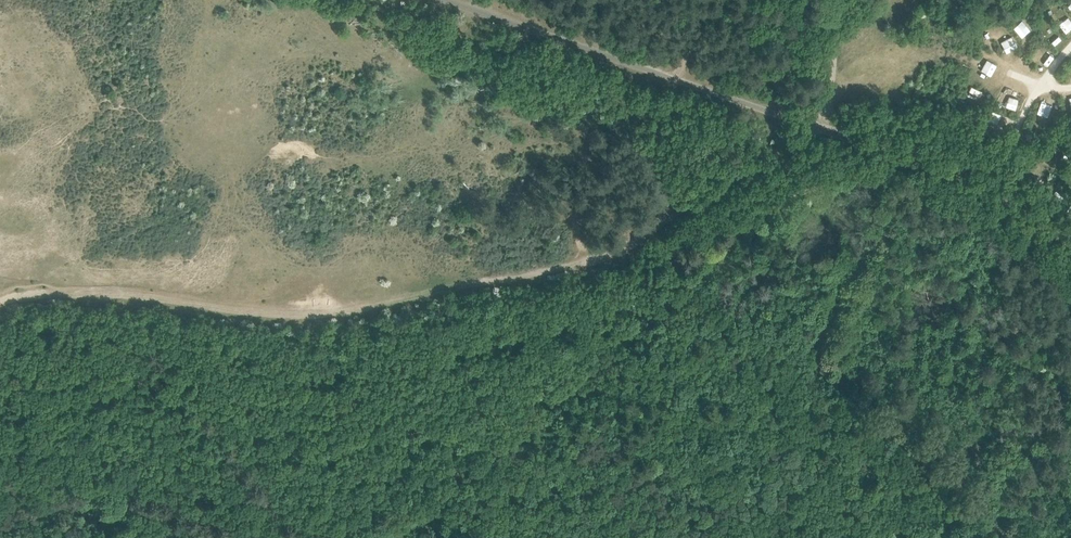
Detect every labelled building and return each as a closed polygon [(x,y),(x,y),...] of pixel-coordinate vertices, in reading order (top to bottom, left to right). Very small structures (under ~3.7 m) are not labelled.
[(1061,20),(1065,35),(1070,33),(1070,30),(1068,18),(1061,20)] [(1019,23),(1015,26),(1022,39),(1027,36),(1019,23)] [(1002,41),(1007,51),(1019,45),(1013,35),(1002,41)] [(1037,55),(1045,62),(1050,56),(1042,49),(1037,55)] [(993,76),(997,64),(985,59),(981,71),(993,76)] [(1049,117),(1052,103),(1041,101),(1038,115),(1049,117)]
